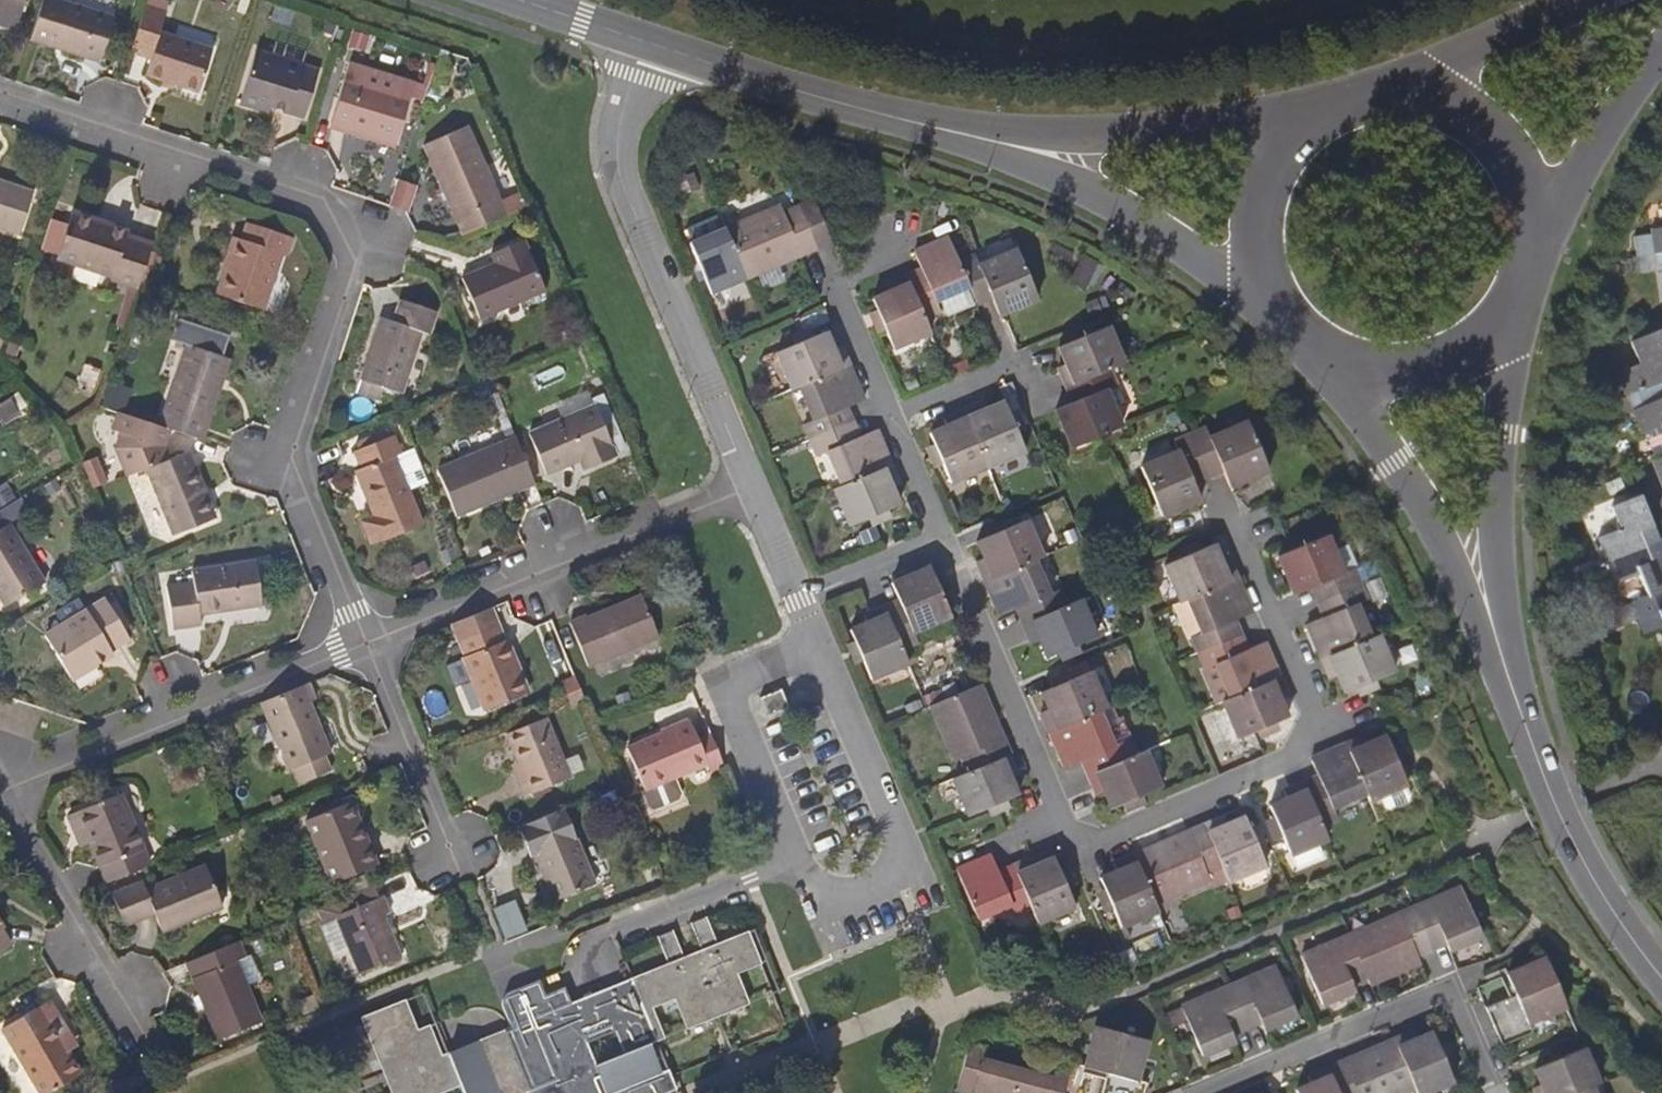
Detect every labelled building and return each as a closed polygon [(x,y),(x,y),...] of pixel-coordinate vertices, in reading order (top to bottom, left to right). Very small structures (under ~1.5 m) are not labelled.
[(30,39),(100,62),(114,18),(59,0),(42,0),(30,39)] [(146,1),(130,51),(151,58),(145,75),(199,92),(213,48),(160,31),(167,8),(146,1)] [(262,102),(303,115),(318,69),(258,50),(242,102),(260,108),(262,102)] [(330,122),(395,143),(410,98),(345,77),(330,122)] [(463,235),(507,216),(468,125),(425,144),(463,235)] [(18,235),(33,192),(0,180),(0,229),(18,235)] [(831,215),(844,209),(836,192),(824,198),(831,215)] [(800,206),(818,248),(833,242),(815,200),(800,206)] [(784,213),(781,206),(727,229),(748,278),(802,255),(818,248),(800,206),(784,213)] [(151,248),(153,242),(126,234),(128,230),(72,211),(58,254),(112,272),(111,274),(139,283),(141,278),(151,248)] [(691,243),(705,274),(712,293),(748,278),(727,229),(725,230),(719,215),(688,228),(693,242),(691,243)] [(217,294),(262,309),(280,254),(286,256),(293,237),(248,222),(242,242),(236,240),(217,294)] [(1650,230),(1651,233),(1634,236),(1637,256),(1655,254),(1661,253),(1661,228),(1650,230)] [(969,287),(959,262),(948,237),(914,252),(921,269),(907,275),(925,317),(941,311),(937,301),(969,287)] [(462,279),(477,316),(543,289),(522,238),(489,251),(494,265),(462,279)] [(151,248),(141,278),(152,282),(162,252),(151,248)] [(992,298),(999,315),(1038,299),(1016,251),(980,266),(976,255),(959,262),(969,287),(976,304),(992,298)] [(932,333),(925,317),(907,275),(887,284),(890,291),(874,299),(883,321),(895,348),(932,333)] [(531,298),(501,309),(507,324),(536,312),(531,298)] [(381,318),(356,391),(380,399),(383,387),(403,393),(422,331),(429,333),(436,311),(402,300),(394,322),(381,318)] [(1059,366),(1067,386),(1109,369),(1124,363),(1107,322),(1080,333),(1081,337),(1059,346),(1066,364),(1059,366)] [(1659,331),(1631,342),(1640,364),(1618,373),(1633,411),(1661,400),(1661,338),(1659,331)] [(793,390),(800,387),(849,366),(840,346),(833,349),(826,332),(803,341),(777,352),(793,390)] [(168,429),(200,440),(228,359),(187,344),(159,425),(168,429)] [(811,440),(853,422),(847,408),(864,400),(849,366),(800,387),(814,421),(804,425),(811,440)] [(1072,448),(1122,427),(1106,389),(1115,385),(1109,369),(1067,386),(1073,402),(1056,409),(1072,448)] [(514,432),(497,390),(488,393),(505,435),(514,432)] [(18,411),(9,397),(0,403),(0,422),(18,411)] [(1633,411),(1642,434),(1646,432),(1661,426),(1661,400),(1633,411)] [(984,403),(964,410),(988,467),(1026,451),(1005,401),(987,409),(984,403)] [(583,470),(616,457),(595,406),(528,433),(543,471),(577,456),(583,470)] [(988,467),(964,410),(944,419),(947,426),(930,433),(940,456),(951,482),(988,467)] [(159,425),(117,411),(111,430),(118,432),(114,446),(127,476),(144,469),(171,535),(207,520),(196,493),(204,490),(187,451),(168,459),(162,446),(168,429),(159,425)] [(859,437),(853,422),(811,440),(818,455),(827,451),(842,485),(891,464),(877,430),(859,437)] [(1222,470),(1230,489),(1267,473),(1247,423),(1210,439),(1205,429),(1190,436),(1208,477),(1222,470)] [(1661,451),(1661,426),(1646,432),(1655,454),(1661,451)] [(360,449),(387,437),(385,431),(357,443),(360,449)] [(533,479),(514,432),(505,435),(435,464),(454,511),(533,479)] [(389,538),(422,524),(394,457),(400,454),(392,436),(354,451),(361,468),(354,471),(373,517),(360,522),(369,543),(388,535),(389,538)] [(1208,477),(1190,436),(1174,442),(1178,452),(1142,467),(1163,517),(1201,501),(1193,483),(1208,477)] [(900,484),(891,464),(842,485),(835,488),(851,525),(877,514),(899,504),(892,487),(900,484)] [(214,517),(204,490),(196,493),(207,520),(214,517)] [(1658,540),(1640,497),(1613,507),(1622,529),(1601,537),(1610,559),(1634,549),(1658,540)] [(0,509),(0,600),(3,606),(43,583),(8,523),(26,512),(17,499),(0,509)] [(978,562),(986,581),(1034,561),(1041,558),(1025,520),(1000,531),(978,541),(985,558),(978,562)] [(1312,588),(1318,603),(1360,585),(1353,570),(1356,568),(1346,545),(1333,551),(1326,536),(1278,556),(1295,595),(1312,588)] [(1658,540),(1634,549),(1610,559),(1619,582),(1639,574),(1649,596),(1620,609),(1625,623),(1639,617),(1661,608),(1661,550),(1658,540)] [(1216,545),(1192,554),(1166,566),(1181,602),(1239,578),(1230,558),(1223,561),(1216,545)] [(199,613),(261,604),(254,560),(190,571),(192,582),(166,586),(173,629),(201,624),(199,613)] [(1034,561),(986,581),(1001,615),(1018,608),(1024,624),(1066,606),(1060,590),(1049,595),(1034,561)] [(885,607),(902,649),(918,643),(913,632),(952,616),(931,566),(892,583),(899,601),(885,607)] [(1252,613),(1239,578),(1181,602),(1176,604),(1191,638),(1193,637),(1200,652),(1241,635),(1235,620),(1252,613)] [(1322,658),(1370,638),(1356,605),(1366,601),(1360,585),(1318,603),(1324,617),(1307,624),(1322,658)] [(586,665),(657,636),(639,592),(568,622),(586,665)] [(126,631),(110,603),(107,600),(25,648),(53,693),(98,665),(95,660),(112,649),(131,638),(126,631)] [(116,600),(110,603),(126,631),(134,627),(116,600)] [(1047,658),(1070,648),(1097,637),(1080,600),(1066,606),(1024,624),(1033,644),(1040,641),(1047,658)] [(489,607),(452,623),(465,655),(462,656),(484,712),(529,693),(521,674),(515,676),(509,663),(515,661),(506,639),(503,640),(489,607)] [(850,630),(860,653),(872,679),(909,663),(902,649),(885,607),(864,615),(867,622),(850,630)] [(1639,617),(1645,632),(1661,625),(1661,608),(1639,617)] [(1241,635),(1200,652),(1207,669),(1203,670),(1217,703),(1224,700),(1279,676),(1265,642),(1247,649),(1241,635)] [(1346,693),(1394,672),(1378,635),(1370,638),(1322,658),(1331,678),(1338,675),(1346,693)] [(116,655),(112,649),(95,660),(98,665),(116,655)] [(521,674),(515,661),(509,663),(515,676),(521,674)] [(1051,733),(1100,712),(1106,710),(1090,672),(1064,683),(1043,692),(1050,709),(1042,713),(1051,733)] [(1288,697),(1279,676),(1224,700),(1241,739),(1265,727),(1289,717),(1281,700),(1288,697)] [(580,689),(575,678),(561,683),(566,695),(580,689)] [(308,682),(259,702),(286,769),(293,766),(300,781),(329,769),(323,754),(329,752),(308,699),(314,697),(308,682)] [(968,772),(1010,754),(981,685),(932,706),(956,761),(962,758),(968,772)] [(586,703),(580,689),(566,695),(571,709),(586,703)] [(1089,775),(1130,757),(1123,741),(1114,745),(1100,712),(1051,733),(1066,768),(1083,760),(1089,775)] [(524,777),(516,780),(523,797),(569,778),(544,718),(506,734),(518,762),(524,777)] [(1661,748),(1661,730),(1657,718),(1649,721),(1660,749),(1661,748)] [(726,769),(710,731),(697,736),(692,724),(675,731),(676,734),(629,753),(653,811),(682,799),(675,784),(709,770),(711,775),(726,769)] [(1366,735),(1347,744),(1368,794),(1371,800),(1380,797),(1406,786),(1407,786),(1396,760),(1386,736),(1370,743),(1366,735)] [(1304,783),(1322,823),(1338,817),(1334,808),(1368,794),(1347,744),(1312,758),(1319,776),(1304,783)] [(1113,809),(1135,799),(1161,788),(1145,751),(1130,757),(1089,775),(1097,795),(1105,791),(1113,809)] [(971,815),(995,805),(1018,795),(1011,777),(1019,774),(1010,754),(968,772),(955,778),(971,815)] [(510,765),(516,780),(524,777),(518,762),(510,765)] [(1270,805),(1280,829),(1291,854),(1328,839),(1322,823),(1304,783),(1284,790),(1288,799),(1270,805)] [(1406,786),(1380,797),(1385,808),(1390,811),(1408,803),(1411,797),(1406,786)] [(113,880),(148,866),(119,794),(67,815),(75,834),(87,829),(91,841),(109,883),(113,880)] [(350,803),(342,806),(355,838),(363,834),(350,803)] [(355,838),(342,806),(306,821),(331,883),(376,865),(363,834),(355,838)] [(530,859),(535,857),(554,901),(595,884),(563,809),(517,829),(530,859)] [(1225,816),(1205,824),(1222,865),(1229,880),(1266,865),(1255,839),(1246,816),(1227,824),(1225,816)] [(1222,865),(1205,824),(1134,855),(1154,902),(1211,879),(1207,871),(1222,865)] [(80,845),(91,841),(87,829),(75,834),(80,845)] [(999,872),(992,855),(958,870),(979,918),(1011,904),(1015,914),(1031,907),(1014,865),(999,872)] [(1101,878),(1110,901),(1121,926),(1158,910),(1154,902),(1134,855),(1114,862),(1118,870),(1101,878)] [(1014,865),(1031,907),(1038,921),(1074,905),(1064,880),(1054,857),(1037,864),(1034,857),(1014,865)] [(150,913),(155,924),(186,913),(188,918),(217,906),(202,868),(143,892),(140,884),(110,896),(121,924),(150,913)] [(372,885),(328,904),(333,916),(377,899),(372,885)] [(1461,888),(1414,907),(1431,949),(1446,943),(1448,949),(1481,936),(1461,888)] [(377,899),(333,916),(358,975),(400,958),(383,915),(390,913),(383,896),(377,899)] [(518,897),(496,905),(507,936),(529,929),(518,897)] [(1417,954),(1431,949),(1414,907),(1350,935),(1367,977),(1369,984),(1398,971),(1396,966),(1418,958),(1417,954)] [(158,931),(188,918),(186,913),(155,924),(158,931)] [(13,943),(3,928),(7,926),(0,915),(0,950),(13,943)] [(558,1078),(576,1071),(580,1082),(587,1085),(592,1085),(602,1082),(606,1092),(663,1092),(676,1088),(670,1074),(667,1076),(665,1075),(662,1073),(651,1042),(664,1036),(652,1006),(676,996),(688,1027),(749,1002),(736,971),(760,961),(748,931),(717,944),(706,916),(691,922),(702,949),(684,957),(673,930),(657,936),(668,963),(563,1006),(564,1011),(562,1012),(560,1014),(543,1021),(555,1051),(552,1055),(550,1058),(558,1078)] [(1367,977),(1350,935),(1302,954),(1323,1003),(1353,990),(1350,984),(1367,977)] [(239,940),(186,962),(218,1038),(260,1020),(236,960),(245,955),(239,940)] [(1487,1008),(1489,1013),(1500,1039),(1503,1044),(1532,1032),(1529,1023),(1567,1007),(1546,958),(1507,975),(1516,995),(1487,1008)] [(1275,966),(1229,985),(1246,1026),(1260,1021),(1264,1029),(1296,1015),(1275,966)] [(1246,1026),(1229,985),(1182,1005),(1203,1054),(1235,1041),(1232,1033),(1246,1026)] [(72,1035),(50,999),(3,1028),(43,1092),(50,1092),(83,1074),(68,1051),(63,1041),(72,1035)] [(530,1090),(529,1089),(505,1030),(443,1055),(430,1024),(420,1029),(411,1010),(407,1008),(402,1008),(367,1022),(396,1092),(442,1092),(463,1084),(467,1092),(530,1092),(530,1090)] [(1147,1082),(1136,1079),(1147,1039),(1096,1025),(1085,1065),(1106,1072),(1100,1092),(1144,1092),(1147,1082)] [(1415,1088),(1417,1092),(1424,1092),(1453,1081),(1432,1032),(1416,1038),(1413,1031),(1394,1040),(1415,1088)] [(78,1045),(72,1035),(63,1041),(68,1051),(78,1045)] [(1345,1067),(1357,1092),(1403,1092),(1415,1088),(1394,1040),(1367,1051),(1369,1057),(1345,1067)] [(1017,1067),(982,1057),(985,1048),(969,1044),(957,1087),(974,1091),(973,1092),(1010,1092),(1017,1067)] [(1537,1092),(1574,1092),(1592,1086),(1598,1083),(1584,1050),(1536,1069),(1542,1085),(1535,1088),(1537,1092)] [(1345,1067),(1343,1061),(1310,1075),(1313,1082),(1297,1088),(1299,1092),(1357,1092),(1345,1067)] [(1017,1067),(1010,1092),(1063,1092),(1069,1071),(1054,1066),(1051,1077),(1017,1067)] [(602,1082),(592,1085),(587,1085),(580,1082),(576,1071),(558,1078),(530,1090),(530,1092),(606,1092),(602,1082)]
